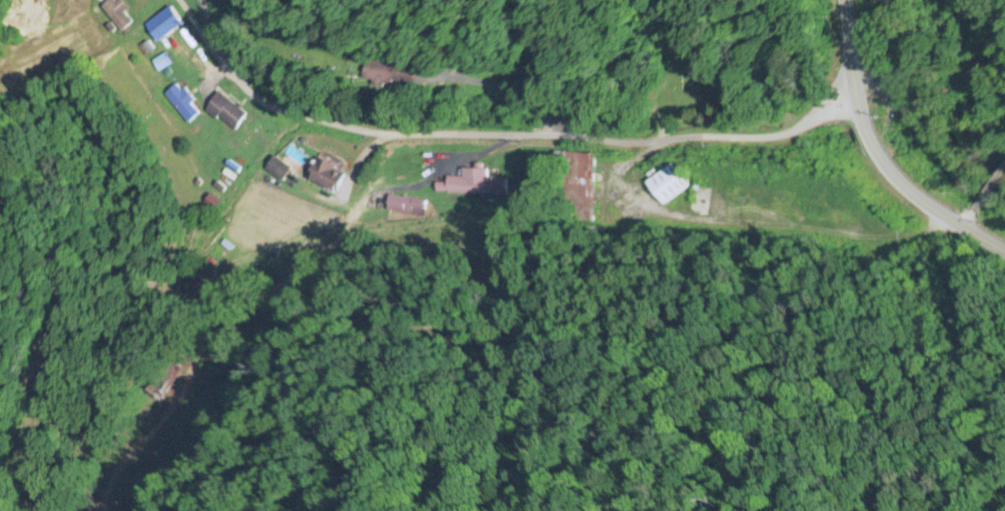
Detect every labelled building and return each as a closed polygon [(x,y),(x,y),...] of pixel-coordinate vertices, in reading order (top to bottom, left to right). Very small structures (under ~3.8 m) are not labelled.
[(131,22),(117,0),(115,0),(102,9),(117,31),(131,22)] [(371,62),(370,83),(422,87),(424,66),(371,62)] [(160,97),(183,125),(196,115),(188,106),(191,104),(175,85),(160,97)] [(246,118),(222,92),(202,110),(226,136),(246,118)] [(306,179),(334,195),(345,175),(317,159),(306,179)] [(645,183),(660,207),(689,189),(675,165),(645,183)] [(503,180),(485,180),(485,171),(459,170),(459,179),(442,179),(442,197),(502,199),(503,180)] [(419,220),(421,203),(384,198),(381,215),(419,220)]
